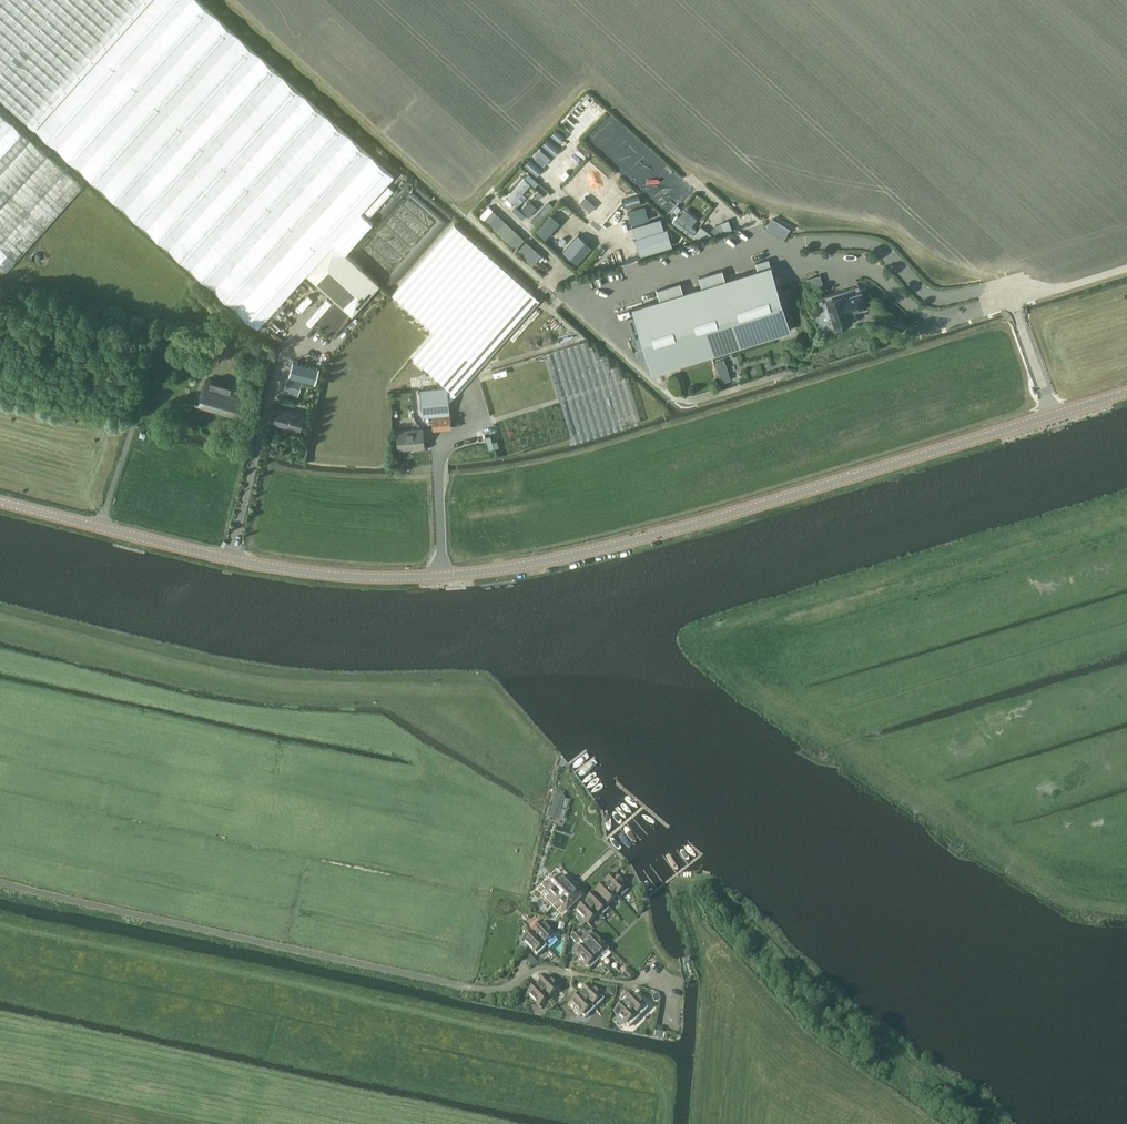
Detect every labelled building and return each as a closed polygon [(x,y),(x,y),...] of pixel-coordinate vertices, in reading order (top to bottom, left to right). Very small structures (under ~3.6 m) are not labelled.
[(197,0),(0,0),(0,97),(245,317),(258,329),(271,314),(307,274),(337,301),(334,304),(332,303),(317,320),(334,335),(349,318),(349,317),(352,314),(352,315),(380,284),(346,254),(373,223),(362,213),(394,177),(197,0)] [(0,112),(0,265),(7,271),(83,186),(0,112)] [(555,141),(562,133),(557,128),(532,155),(543,166),(561,147),(555,141)] [(518,205),(528,195),(523,191),(531,182),(525,176),(507,194),(518,205)] [(389,184),(365,209),(371,215),(395,189),(389,184)] [(585,194),(580,201),(590,210),(596,203),(585,194)] [(530,215),(537,204),(529,199),(523,210),(530,215)] [(535,247),(489,204),(481,214),(526,256),(535,247)] [(692,224),(697,217),(682,206),(672,220),(691,234),(697,227),(692,224)] [(665,220),(635,229),(643,257),(673,248),(665,220)] [(728,220),(716,225),(719,234),(732,230),(728,220)] [(447,386),(449,403),(540,300),(454,224),(392,295),(435,332),(413,357),(439,381),(438,383),(442,387),(447,386)] [(563,252),(577,264),(592,247),(578,235),(563,252)] [(32,259),(32,260),(34,261),(35,262),(37,262),(38,261),(39,260),(40,259),(40,257),(40,256),(40,255),(39,253),(37,253),(36,253),(34,253),(33,254),(32,255),(31,256),(31,258),(32,259)] [(633,308),(652,372),(791,330),(771,265),(633,308)] [(832,319),(834,325),(834,327),(851,322),(849,313),(866,307),(861,293),(844,298),(844,296),(827,301),(829,309),(827,310),(826,312),(828,319),(830,320),(832,319)] [(283,303),(274,313),(281,320),(290,310),(283,303)] [(587,340),(546,353),(559,397),(573,442),(642,422),(628,377),(621,379),(617,366),(611,368),(607,355),(600,358),(596,345),(589,347),(587,340)] [(725,357),(715,360),(722,381),(731,378),(725,357)] [(290,375),(315,382),(319,368),(294,361),(290,375)] [(289,378),(286,389),(299,393),(302,382),(289,378)] [(235,412),(242,389),(207,379),(200,402),(235,412)] [(450,413),(449,403),(447,386),(442,387),(420,389),(422,416),(432,415),(450,413)] [(300,429),(304,414),(278,407),(273,422),(300,429)] [(450,413),(432,415),(433,429),(451,427),(450,413)] [(399,449),(423,446),(422,428),(398,430),(399,449)] [(551,805),(562,808),(565,798),(555,794),(551,805)] [(563,918),(583,898),(557,871),(537,891),(563,918)] [(626,887),(614,875),(605,884),(617,896),(619,899),(629,890),(626,887)] [(607,906),(617,896),(605,884),(595,893),(607,906)] [(595,893),(586,903),(597,915),(607,906),(595,893)] [(587,923),(588,924),(597,915),(586,903),(576,912),(581,917),(578,921),(583,926),(587,923)] [(556,937),(542,923),(532,932),(546,947),(556,937)] [(528,935),(531,932),(525,925),(522,928),(528,935)] [(546,947),(532,932),(523,942),(537,956),(546,947)] [(578,940),(573,934),(569,938),(575,943),(578,940)] [(609,950),(595,936),(585,945),(599,960),(609,950)] [(590,969),(599,960),(585,945),(576,954),(590,969)] [(530,955),(528,964),(531,966),(539,964),(530,955)] [(620,979),(620,980),(629,980),(634,976),(629,971),(620,979)] [(558,988),(546,976),(537,985),(549,997),(558,988)] [(539,1007),(549,997),(537,985),(527,995),(539,1007)] [(604,1000),(590,985),(580,994),(595,1009),(604,1000)] [(613,997),(615,989),(607,987),(605,995),(613,997)] [(595,1009),(580,994),(571,1004),(583,1016),(592,1006),(595,1009)] [(636,1015),(645,1006),(633,994),(614,1012),(626,1024),(630,1028),(640,1019),(636,1015)]
